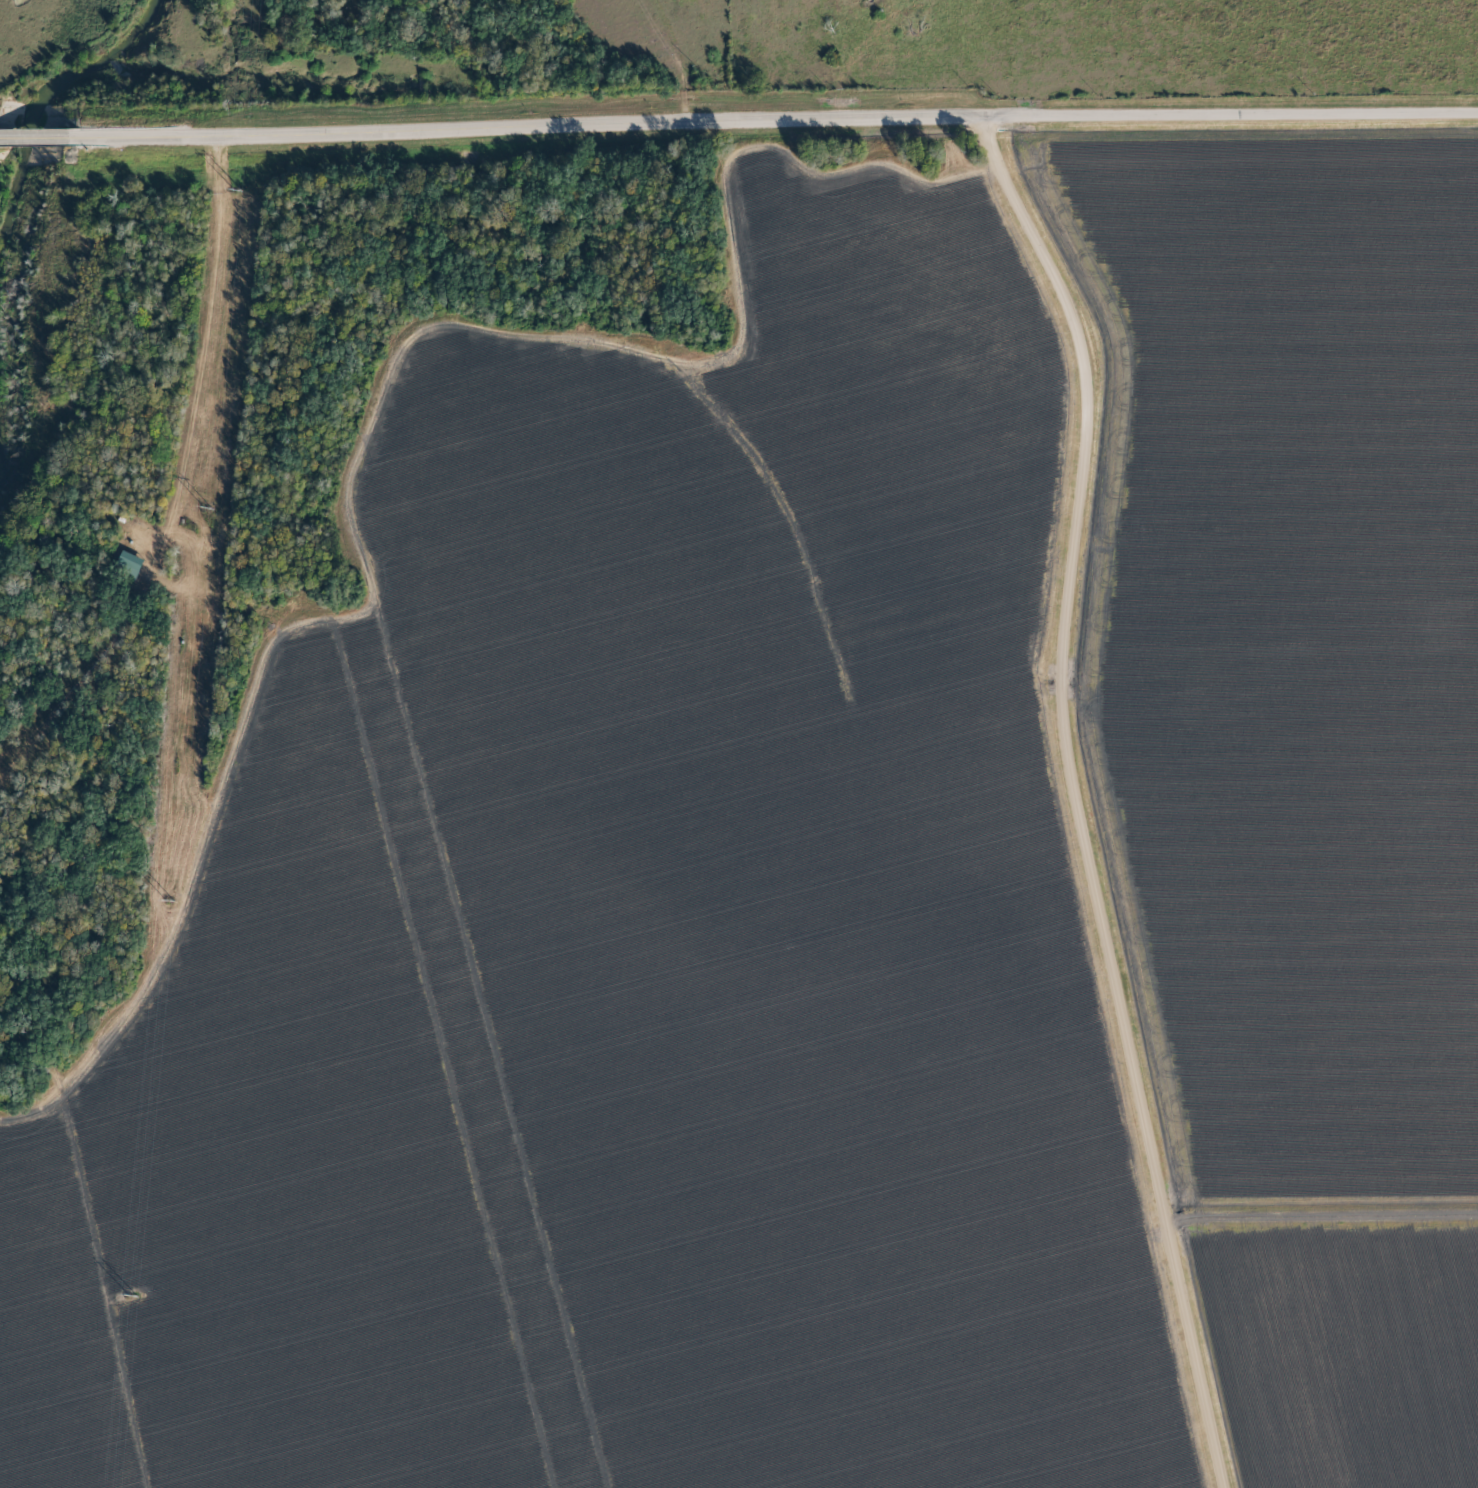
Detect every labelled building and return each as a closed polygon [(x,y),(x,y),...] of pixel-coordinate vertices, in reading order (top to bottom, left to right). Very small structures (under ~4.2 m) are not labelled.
[(143,573),(149,561),(128,551),(122,563),(143,573)]
